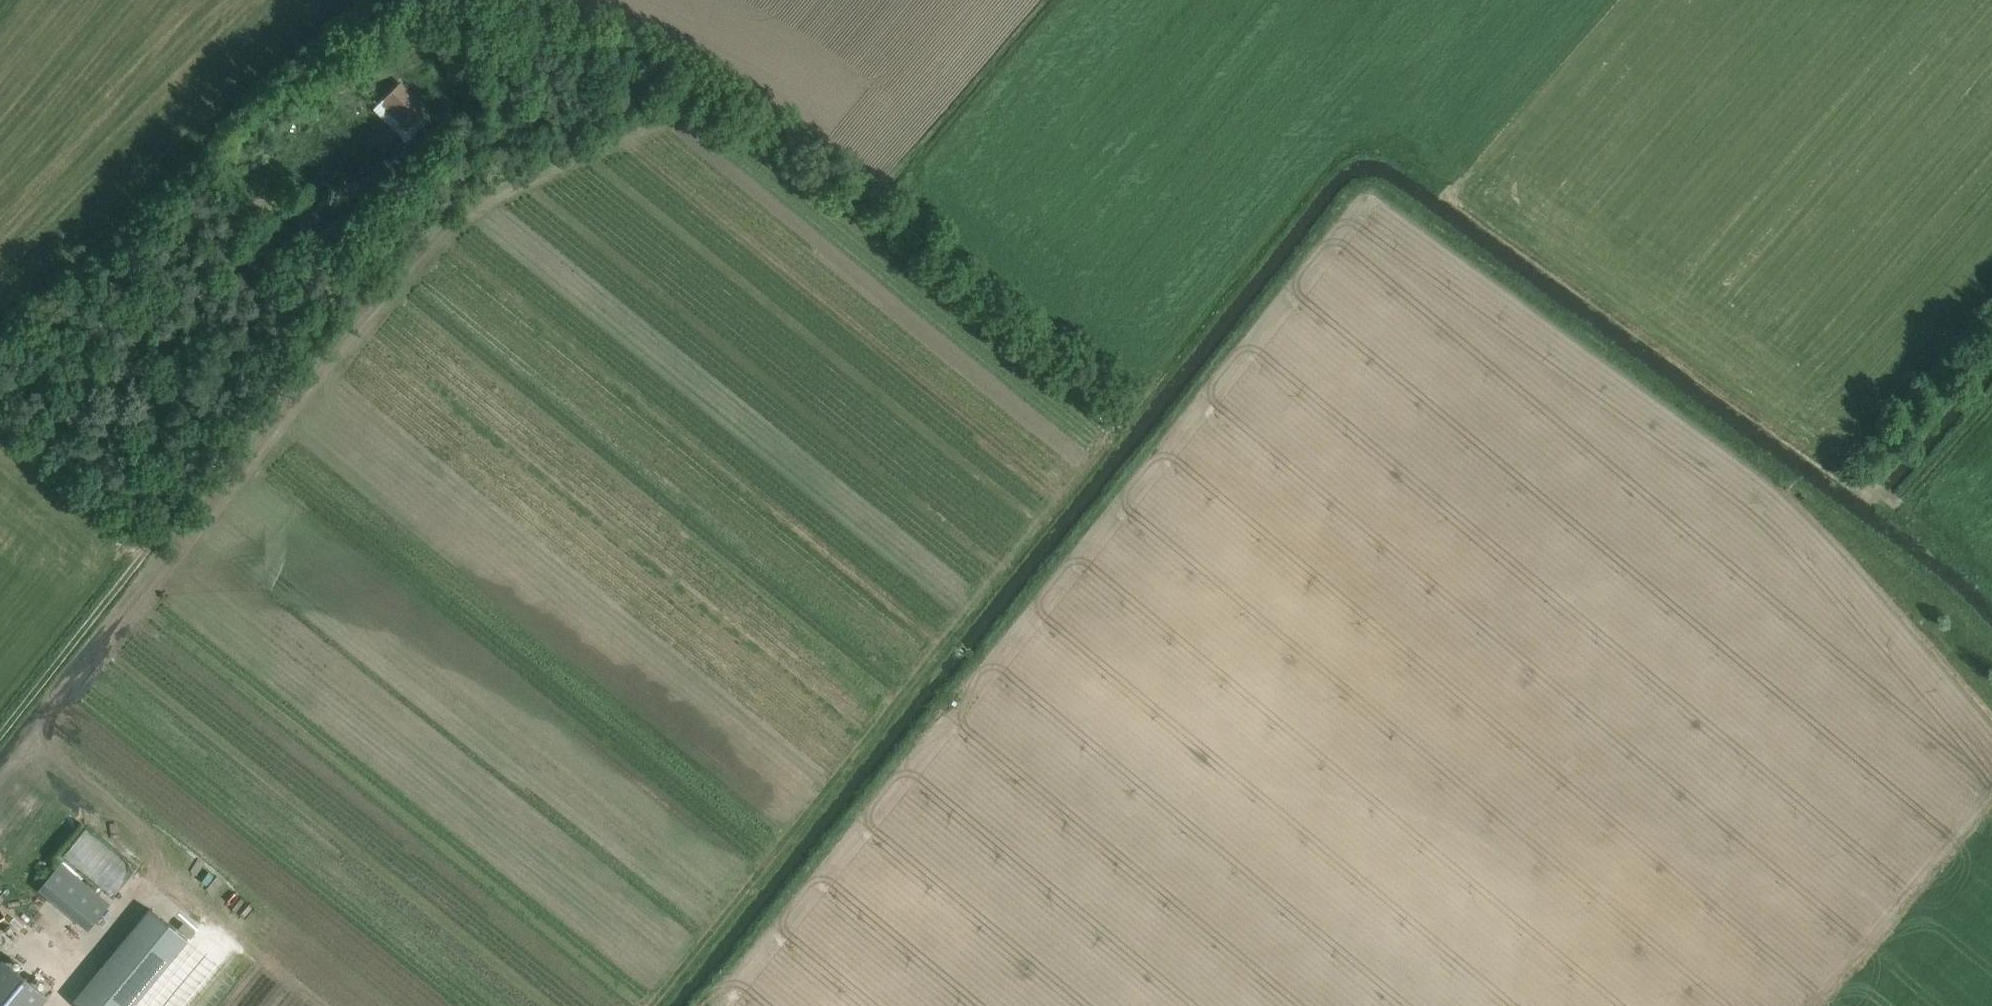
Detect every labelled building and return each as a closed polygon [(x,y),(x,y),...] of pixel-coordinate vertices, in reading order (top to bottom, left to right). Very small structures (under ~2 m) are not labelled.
[(383,99),(411,126),(429,108),(401,80),(383,99)] [(83,827),(61,855),(112,896),(134,869),(83,827)] [(60,862),(38,890),(87,931),(110,903),(60,862)] [(150,909),(117,949),(72,1001),(77,1005),(132,1005),(187,940),(150,909)] [(46,997),(3,961),(0,965),(0,1005),(39,1005),(46,997)]
